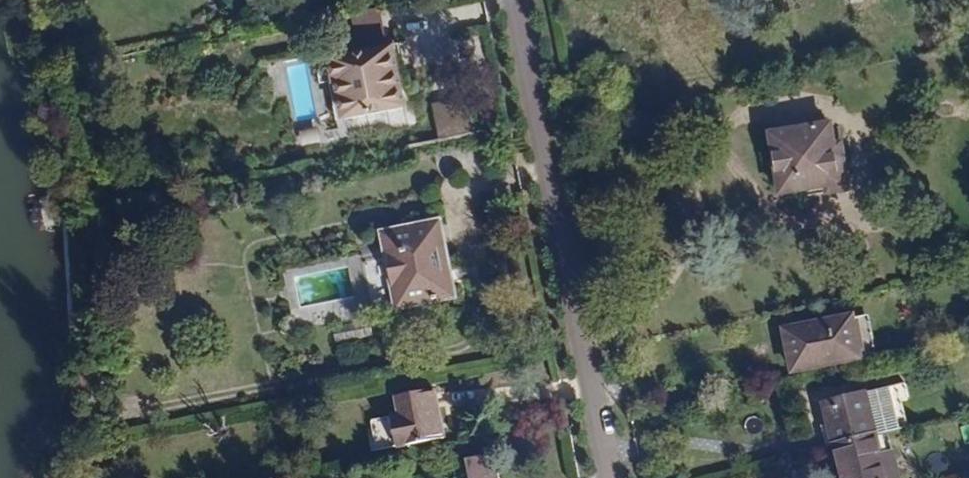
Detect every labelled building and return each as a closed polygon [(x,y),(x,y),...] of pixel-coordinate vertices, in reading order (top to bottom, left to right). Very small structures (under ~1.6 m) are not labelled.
[(392,41),(333,53),(345,112),(404,100),(392,41)] [(824,126),(766,138),(777,196),(828,186),(821,148),(827,146),(824,126)] [(319,128),(299,131),(301,145),(321,142),(319,128)] [(443,221),(385,232),(400,308),(458,297),(443,221)] [(854,318),(788,332),(796,372),(862,358),(861,352),(866,350),(861,323),(855,324),(854,318)] [(907,429),(896,383),(864,391),(865,395),(875,436),(875,437),(907,429)] [(394,417),(401,445),(445,436),(436,388),(401,395),(404,415),(394,417)] [(837,395),(823,398),(824,405),(825,405),(839,402),(837,395)] [(839,402),(825,405),(831,429),(835,446),(875,436),(865,395),(839,402)] [(831,429),(823,431),(828,450),(835,448),(835,446),(831,429)] [(835,446),(835,448),(842,477),(883,477),(879,460),(882,460),(875,437),(875,436),(835,446)] [(494,456),(469,461),(473,477),(499,477),(494,456)]
